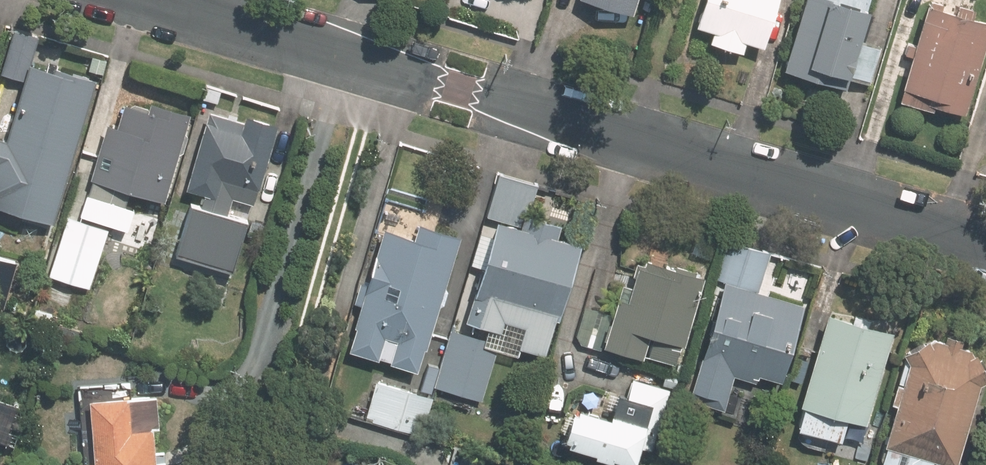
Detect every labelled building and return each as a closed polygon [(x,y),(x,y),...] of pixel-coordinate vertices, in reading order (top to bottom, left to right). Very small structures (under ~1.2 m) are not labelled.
[(585,1),(635,16),(640,0),(586,0),(585,1)] [(692,24),(711,30),(707,41),(739,51),(743,39),(759,44),(772,0),(700,0),(692,24)] [(864,0),(803,0),(783,69),(842,86),(845,77),(869,83),(879,49),(855,42),(865,9),(862,9),(864,0)] [(958,14),(925,5),(913,44),(906,43),(903,53),(910,55),(902,83),(905,84),(900,100),(931,108),(933,104),(959,112),(985,23),(969,17),(971,10),(960,7),(958,14)] [(61,70),(34,62),(11,142),(29,147),(21,174),(60,186),(68,159),(74,161),(94,90),(97,81),(96,81),(98,76),(62,65),(61,70)] [(196,111),(159,100),(156,108),(132,101),(126,123),(115,120),(98,175),(101,176),(95,194),(131,205),(136,187),(171,197),(196,111)] [(251,120),(216,110),(194,184),(218,191),(216,197),(237,204),(239,195),(258,200),(263,185),(267,186),(274,160),(287,164),(296,134),(283,130),(285,122),(254,113),(251,120)] [(202,216),(177,208),(168,236),(194,244),(202,216)] [(555,238),(558,224),(522,213),(518,227),(492,219),(463,318),(498,328),(502,313),(525,319),(527,310),(554,318),(576,244),(555,238)] [(72,214),(55,272),(94,283),(111,226),(72,214)] [(427,335),(456,236),(417,224),(412,241),(384,233),(349,351),(413,370),(423,334),(427,335)] [(780,382),(803,306),(759,294),(771,253),(726,239),(714,280),(724,283),(692,390),(695,392),(692,401),(721,410),(724,400),(726,401),(733,376),(755,383),(757,375),(780,382)] [(666,269),(646,264),(644,271),(637,269),(631,289),(622,285),(618,300),(613,317),(588,310),(580,339),(585,348),(602,352),(604,348),(640,358),(647,333),(654,336),(648,357),(675,366),(682,343),(701,279),(699,279),(701,274),(668,264),(666,269)] [(844,319),(818,312),(791,402),(795,403),(788,426),(846,443),(853,420),(856,421),(883,331),(859,324),(861,318),(846,313),(844,319)] [(498,344),(451,330),(435,386),(482,400),(498,344)] [(973,348),(960,346),(961,338),(931,333),(904,351),(911,362),(910,363),(902,361),(890,401),(898,404),(886,443),(880,464),(940,464),(942,460),(950,462),(975,381),(984,379),(973,348)] [(428,398),(368,380),(358,416),(417,433),(428,398)] [(654,449),(672,390),(638,380),(632,400),(615,395),(608,417),(577,407),(575,413),(569,411),(562,438),(567,440),(566,443),(596,452),(594,457),(611,462),(612,457),(632,462),(637,444),(654,449)] [(25,401),(0,393),(0,438),(12,441),(25,401)] [(152,426),(161,426),(159,393),(130,395),(92,398),(97,462),(83,463),(84,464),(156,464),(152,426)]
